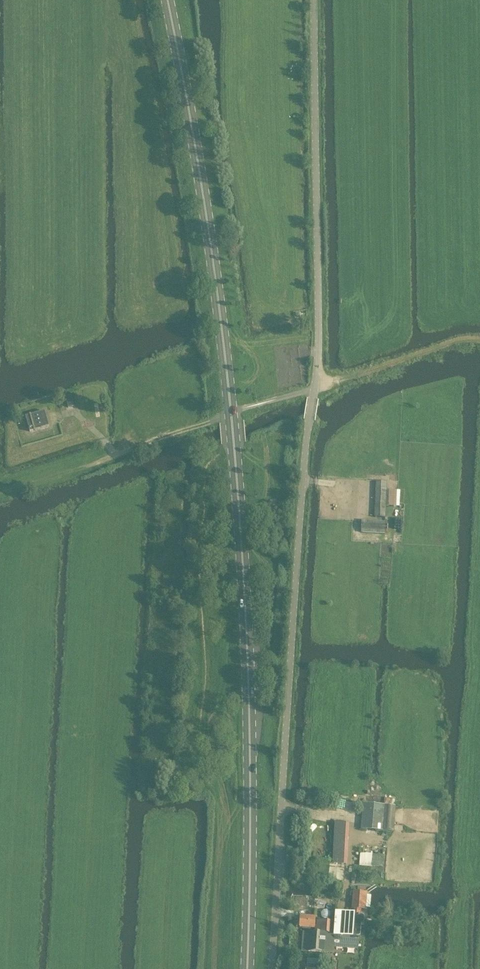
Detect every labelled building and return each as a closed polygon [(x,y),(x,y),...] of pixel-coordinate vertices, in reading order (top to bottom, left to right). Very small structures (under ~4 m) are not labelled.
[(65,398),(68,408),(74,406),(71,396),(65,398)] [(45,412),(26,417),(29,432),(49,426),(45,412)] [(387,482),(376,481),(374,517),(385,518),(386,511),(394,511),(394,495),(386,494),(387,482)] [(386,522),(362,521),(361,533),(385,534),(386,522)] [(362,828),(383,830),(383,829),(385,806),(364,804),(362,828)] [(334,850),(334,864),(335,864),(343,864),(347,864),(347,851),(334,850)] [(301,916),(300,928),(315,929),(315,932),(303,931),(302,951),(329,953),(330,935),(334,935),(333,948),(358,949),(358,935),(360,936),(360,924),(364,925),(364,914),(361,914),(361,909),(366,910),(367,892),(353,891),(352,909),(354,909),(354,913),(337,912),(336,931),(330,931),(331,922),(316,921),(316,917),(301,916)]
